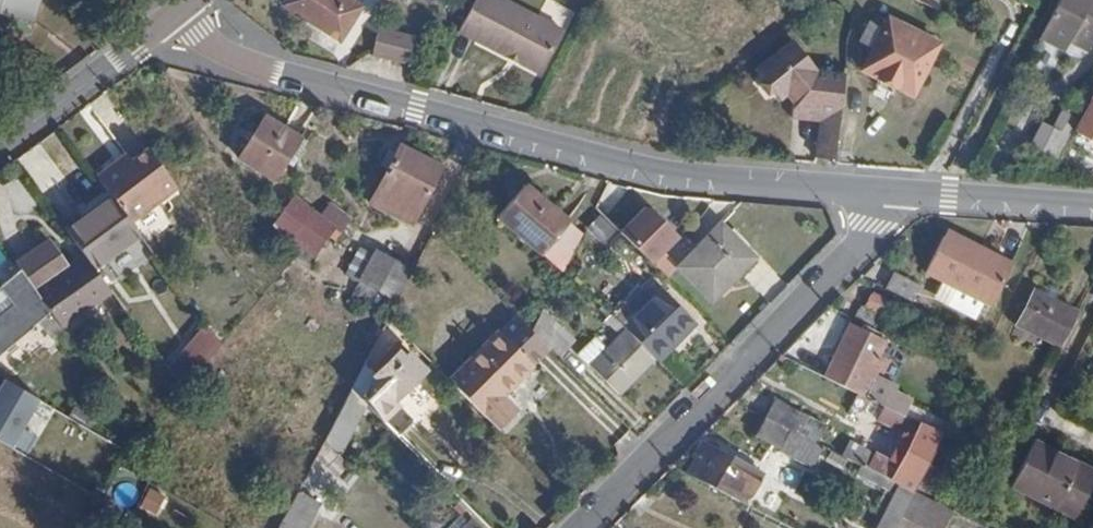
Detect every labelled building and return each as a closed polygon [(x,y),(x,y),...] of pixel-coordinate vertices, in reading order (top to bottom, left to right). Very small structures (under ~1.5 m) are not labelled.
[(34,22),(39,0),(0,0),(0,14),(34,22)] [(282,1),(339,38),(361,5),(353,0),(283,0),(282,1)] [(510,0),(473,0),(459,29),(538,70),(560,26),(510,0)] [(1042,35),(1065,46),(1070,37),(1090,47),(1092,42),(1092,0),(1059,0),(1042,35)] [(884,24),(873,44),(862,66),(878,75),(896,84),(913,93),(940,41),(889,15),(884,24)] [(862,39),(873,44),(884,24),(871,19),(862,39)] [(371,53),(406,61),(413,33),(379,24),(371,53)] [(818,157),(836,159),(846,72),(816,69),(793,39),(754,70),(762,79),(758,83),(770,97),(774,95),(779,101),(787,96),(795,104),(795,111),(822,112),(822,121),(818,157)] [(896,84),(878,75),(874,83),(892,93),(896,84)] [(1076,131),(1092,140),(1092,97),(1076,131)] [(1042,149),(1059,157),(1079,118),(1061,109),(1052,127),(1043,146),(1042,149)] [(822,112),(795,111),(795,118),(822,121),(822,112)] [(265,114),(237,155),(273,178),(299,137),(265,114)] [(1031,141),(1043,146),(1052,127),(1042,121),(1031,141)] [(800,125),(798,161),(812,161),(814,126),(800,125)] [(50,163),(68,156),(60,134),(42,141),(50,163)] [(93,172),(111,198),(128,220),(175,186),(145,144),(119,164),(115,161),(109,161),(93,172)] [(398,145),(374,196),(386,203),(384,209),(408,221),(411,215),(415,216),(440,166),(398,145)] [(497,213),(541,250),(567,218),(524,181),(497,213)] [(293,197),(272,223),(285,240),(290,236),(312,252),(328,234),(332,226),(293,197)] [(111,198),(64,230),(86,259),(92,267),(139,235),(128,220),(111,198)] [(645,207),(620,232),(651,262),(678,235),(651,209),(645,207)] [(567,218),(541,250),(553,261),(581,230),(567,218)] [(721,224),(679,266),(712,298),(754,256),(721,224)] [(946,228),(943,234),(984,256),(987,249),(946,228)] [(984,256),(943,234),(923,272),(990,305),(1012,262),(987,249),(984,256)] [(290,236),(285,240),(296,256),(304,265),(314,254),(312,252),(290,236)] [(412,265),(366,240),(350,268),(397,294),(412,265)] [(52,243),(18,264),(62,329),(112,294),(92,267),(86,259),(70,269),(52,243)] [(109,287),(149,257),(139,244),(99,274),(109,287)] [(891,269),(882,287),(909,302),(918,283),(891,269)] [(33,325),(0,281),(0,351),(33,325)] [(662,289),(623,327),(652,355),(679,328),(677,326),(688,314),(662,289)] [(1030,290),(1014,323),(1059,345),(1076,312),(1030,290)] [(514,312),(498,328),(532,363),(549,346),(532,329),(514,312)] [(695,321),(688,314),(677,326),(679,328),(684,332),(695,321)] [(849,323),(822,375),(863,396),(865,393),(870,383),(877,371),(880,372),(886,361),(875,355),(882,341),(882,340),(849,323)] [(206,327),(168,371),(182,388),(219,344),(206,327)] [(652,355),(623,327),(591,362),(620,390),(654,357),(652,355)] [(498,328),(447,378),(498,428),(517,409),(502,393),(532,363),(498,328)] [(554,328),(545,337),(563,354),(571,345),(554,328)] [(393,353),(370,375),(376,382),(372,386),(388,403),(420,371),(403,355),(399,358),(393,353)] [(4,378),(0,384),(0,440),(11,447),(39,399),(4,378)] [(939,435),(944,425),(910,407),(911,401),(894,393),(897,388),(881,380),(878,388),(870,383),(865,393),(880,401),(879,404),(900,415),(917,424),(939,435)] [(394,424),(406,432),(429,397),(416,389),(394,424)] [(773,398),(763,416),(814,442),(823,424),(773,398)] [(879,404),(868,399),(862,410),(894,427),(900,415),(879,404)] [(814,442),(763,416),(753,435),(778,448),(783,453),(808,466),(819,445),(814,442)] [(848,440),(840,456),(910,492),(939,435),(917,424),(911,436),(902,432),(888,459),(848,440)] [(1010,484),(1071,517),(1092,475),(1092,470),(1033,439),(1010,484)] [(691,453),(694,454),(703,459),(711,446),(700,441),(691,453)] [(703,459),(694,454),(684,471),(728,496),(748,465),(711,446),(703,459)] [(277,527),(299,527),(301,525),(305,527),(320,499),(300,489),(286,515),(283,516),(277,527)] [(899,513),(928,527),(939,527),(948,511),(910,492),(899,513)] [(670,527),(708,527),(712,521),(697,513),(700,505),(686,497),(670,527)] [(460,527),(481,527),(471,519),(470,518),(460,527)]
